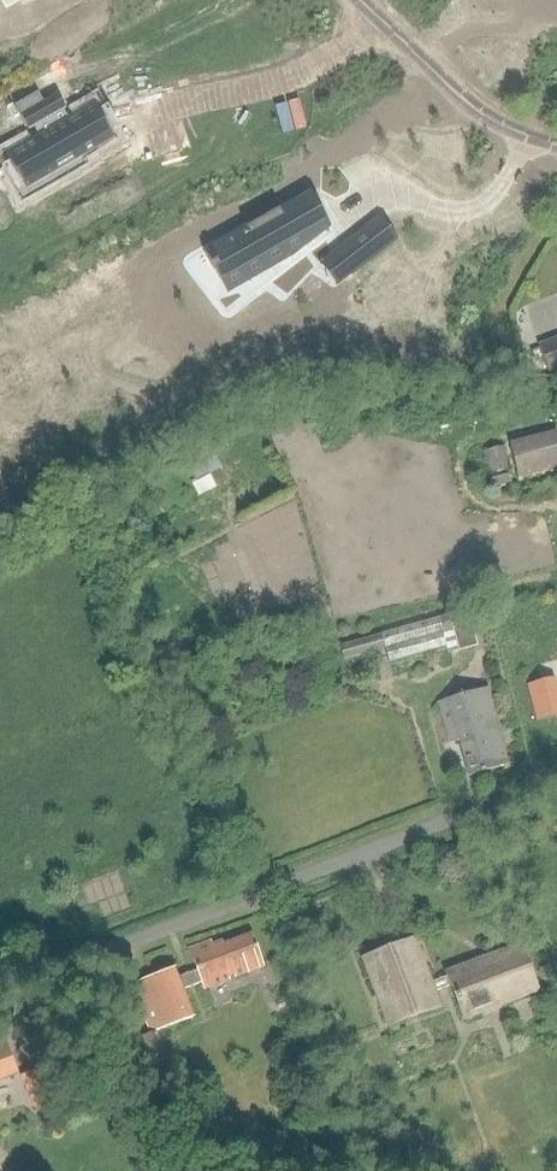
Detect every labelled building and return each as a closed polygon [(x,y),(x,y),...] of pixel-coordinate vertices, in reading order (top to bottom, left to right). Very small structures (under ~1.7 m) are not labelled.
[(33,128),(38,125),(40,129),(42,133),(10,152),(21,173),(15,176),(26,197),(89,161),(86,156),(119,137),(99,101),(72,116),(68,108),(71,106),(62,90),(24,112),(33,128)] [(229,293),(291,258),(329,228),(309,192),(205,251),(229,293)] [(377,216),(318,261),(337,286),(396,241),(377,216)] [(538,345),(548,371),(556,368),(556,338),(538,345)] [(510,442),(519,477),(556,468),(556,430),(510,442)] [(209,445),(185,458),(192,471),(197,480),(209,474),(221,467),(215,457),(209,445)] [(483,451),(488,473),(509,469),(505,446),(483,451)] [(489,475),(492,487),(511,482),(508,471),(489,475)] [(197,480),(191,483),(197,495),(215,486),(209,474),(197,480)] [(382,633),(390,661),(448,644),(450,653),(464,649),(478,645),(470,617),(441,625),(438,617),(382,633)] [(360,639),(341,645),(344,657),(364,652),(362,647),(360,639)] [(527,686),(536,722),(556,717),(556,688),(555,678),(527,686)] [(470,775),(509,764),(488,689),(439,702),(449,740),(460,738),(470,775)] [(184,989),(200,983),(203,989),(263,966),(251,935),(223,946),(221,943),(212,946),(211,942),(188,951),(195,970),(179,976),(176,967),(131,984),(150,1031),(194,1014),(184,989)] [(484,965),(413,992),(421,1015),(431,1041),(541,999),(538,990),(520,944),(482,959),(484,965)] [(156,1031),(141,1037),(152,1064),(166,1058),(156,1031)] [(20,1072),(6,1037),(0,1040),(0,1080),(20,1072)]
